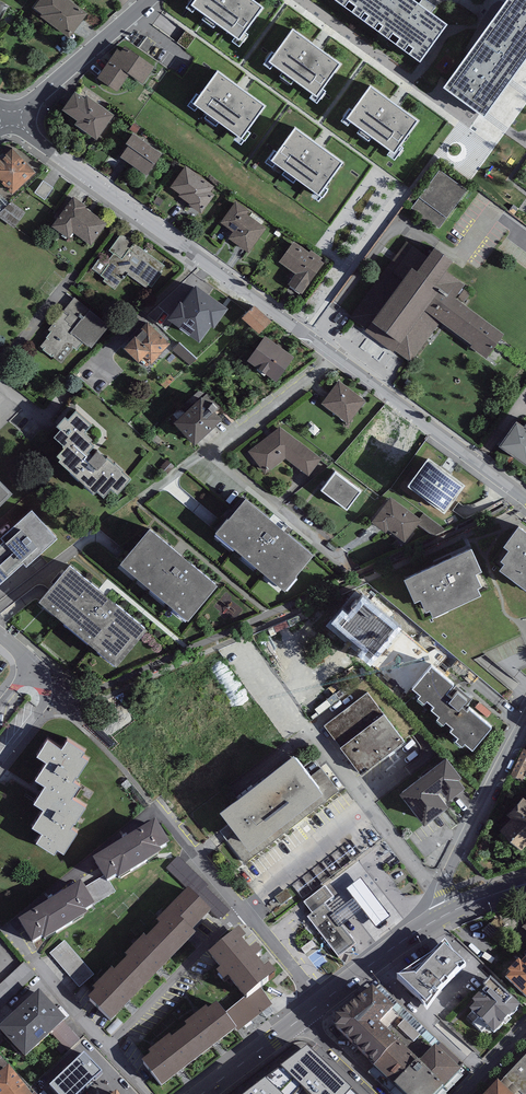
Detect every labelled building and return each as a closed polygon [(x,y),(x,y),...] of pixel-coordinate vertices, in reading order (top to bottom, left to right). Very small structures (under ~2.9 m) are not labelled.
[(68,0),(39,0),(33,8),(70,39),(87,14),(68,0)] [(192,8),(240,43),(262,11),(248,0),(198,0),(192,8)] [(420,66),(450,26),(413,0),(330,0),(420,66)] [(443,91),(483,120),(525,61),(525,0),(509,0),(443,91)] [(341,67),(294,33),(270,64),(317,99),(341,67)] [(155,67),(126,47),(121,53),(118,51),(98,79),(117,93),(129,76),(142,85),(155,67)] [(218,76),(196,107),(242,140),(264,109),(218,76)] [(418,124),(371,90),(347,121),(394,156),(418,124)] [(85,101),(76,94),(63,113),(77,123),(75,126),(97,141),(114,117),(87,98),(85,101)] [(341,166),(296,133),(273,164),(318,197),(341,166)] [(162,156),(133,135),(125,146),(128,148),(120,158),(147,177),(162,156)] [(13,150),(0,161),(0,183),(12,196),(36,175),(13,150)] [(215,187),(186,167),(170,188),(180,196),(180,197),(192,205),(191,206),(201,214),(215,196),(211,193),(215,187)] [(468,188),(440,168),(412,205),(439,228),(468,188)] [(44,183),(36,194),(46,202),(54,190),(44,183)] [(87,203),(74,194),(52,223),(68,236),(73,230),(91,243),(107,221),(86,205),(87,203)] [(9,203),(0,215),(0,216),(15,227),(24,214),(9,203)] [(249,212),(236,203),(221,224),(233,233),(228,239),(249,254),(267,230),(247,215),(249,212)] [(165,264),(121,232),(109,249),(113,252),(107,261),(99,256),(91,268),(104,277),(102,281),(115,290),(128,272),(147,287),(149,285),(152,287),(162,272),(160,271),(165,264)] [(309,250),(294,239),(279,260),(295,272),(288,282),(302,292),(324,261),(320,258),(322,256),(311,248),(309,250)] [(454,256),(435,242),(418,266),(396,250),(348,316),(365,328),(363,329),(393,351),(395,349),(410,361),(441,320),(471,342),(470,344),(486,356),(505,330),(457,295),(466,282),(446,267),(454,256)] [(228,302),(196,279),(183,297),(180,295),(167,313),(199,336),(211,320),(214,322),(228,302)] [(109,324),(74,296),(48,329),(50,330),(46,336),(47,337),(40,345),(61,362),(73,347),(76,350),(83,341),(91,347),(109,324)] [(271,317),(254,302),(242,315),(259,330),(271,317)] [(170,340),(148,318),(124,343),(146,365),(170,340)] [(295,353),(265,332),(248,357),(279,377),(295,353)] [(173,354),(192,367),(198,359),(179,346),(173,354)] [(365,397),(338,378),(321,401),(349,420),(365,397)] [(222,415),(214,406),(217,402),(213,398),(209,401),(201,392),(174,418),(195,440),(222,415)] [(92,419),(76,405),(68,414),(65,411),(56,420),(60,424),(53,431),(63,440),(62,441),(64,443),(56,451),(60,454),(59,456),(71,467),(69,468),(93,490),(97,486),(103,492),(111,483),(117,489),(132,474),(108,451),(106,453),(93,442),(94,441),(91,437),(92,435),(85,429),(86,428),(85,427),(92,419)] [(410,431),(384,411),(366,435),(375,442),(374,444),(399,462),(415,440),(407,435),(410,431)] [(525,423),(516,417),(500,442),(525,461),(525,421),(525,423)] [(280,425),(248,450),(265,472),(286,456),(308,472),(322,456),(280,425)] [(466,478),(428,451),(407,479),(445,507),(466,478)] [(362,488),(335,468),(320,487),(347,507),(362,488)] [(0,472),(0,497),(12,485),(0,472)] [(295,571),(313,550),(246,493),(228,514),(227,514),(215,528),(285,586),(297,572),(295,571)] [(422,520),(390,496),(370,522),(385,533),(387,530),(405,543),(422,520)] [(32,504),(0,531),(4,535),(0,539),(0,577),(23,557),(26,560),(57,532),(32,504)] [(217,579),(149,522),(120,558),(188,615),(217,579)] [(519,527),(503,547),(509,552),(500,563),(504,565),(500,570),(525,590),(525,532),(519,527)] [(471,550),(404,580),(415,603),(420,601),(426,613),(430,611),(434,618),(481,596),(477,588),(482,585),(477,574),(482,572),(471,550)] [(147,623),(70,558),(39,595),(116,660),(147,623)] [(401,629),(363,597),(347,615),(343,611),(331,624),(361,651),(357,656),(368,666),(401,629)] [(454,685),(431,666),(412,688),(421,695),(418,698),(425,704),(427,701),(435,707),(432,710),(439,717),(437,720),(443,726),(446,722),(454,728),(451,732),(458,738),(456,741),(463,747),(466,744),(473,750),(491,728),(470,709),(467,712),(462,707),(468,700),(458,692),(452,698),(447,693),(454,685)] [(404,739),(367,691),(324,724),(361,772),(404,739)] [(85,746),(67,735),(61,743),(47,735),(36,752),(46,758),(35,776),(45,781),(34,800),(43,804),(32,823),(42,829),(36,839),(54,848),(57,845),(63,849),(77,828),(70,823),(74,818),(75,819),(85,803),(71,793),(80,781),(73,776),(77,772),(78,772),(88,756),(82,752),(85,746)] [(523,747),(511,774),(524,779),(525,774),(525,748),(523,747)] [(305,763),(293,749),(220,806),(231,821),(220,830),(245,862),(339,790),(313,757),(305,763)] [(461,772),(447,753),(400,789),(424,821),(449,802),(438,789),(441,786),(449,796),(466,783),(459,774),(461,772)] [(523,794),(506,811),(511,816),(500,826),(521,846),(525,841),(525,796),(523,794)] [(155,821),(93,860),(103,876),(107,883),(109,881),(116,877),(119,880),(162,853),(160,851),(170,845),(155,821)] [(208,885),(178,857),(166,869),(188,889),(204,905),(214,895),(206,888),(208,885)] [(103,876),(84,888),(95,904),(115,892),(109,881),(107,883),(103,876)] [(360,878),(346,889),(354,899),(363,910),(376,928),(390,917),(360,878)] [(81,882),(18,921),(33,944),(42,938),(44,942),(87,915),(86,912),(95,906),(95,904),(84,888),(81,882)] [(326,886),(304,902),(312,914),(326,903),(334,897),(326,886)] [(204,905),(188,889),(156,921),(159,924),(146,938),(144,935),(125,955),(127,958),(114,970),(112,969),(92,988),(94,992),(88,998),(111,1022),(196,934),(192,931),(211,911),(204,905)] [(363,910),(354,899),(334,914),(343,925),(363,910)] [(312,914),(307,917),(339,958),(357,944),(343,925),(334,914),(326,903),(312,914)] [(246,938),(239,929),(208,955),(220,970),(216,973),(223,982),(228,978),(244,998),(245,999),(260,986),(276,973),(269,965),(265,969),(256,958),(262,953),(256,946),(250,951),(242,941),(246,938)] [(430,956),(397,977),(419,997),(427,1010),(445,986),(467,967),(454,955),(446,942),(430,956)] [(50,957),(81,990),(96,977),(65,943),(50,957)] [(503,976),(525,999),(525,953),(503,976)] [(520,1007),(491,979),(484,986),(486,988),(473,1001),(475,1003),(469,1009),(494,1033),(520,1007)] [(244,998),(225,1013),(237,1030),(238,1032),(272,1004),(260,986),(245,999),(244,998)] [(393,1085),(418,1059),(380,1024),(394,1008),(373,988),(337,1016),(335,1027),(376,1066),(374,1067),(393,1085)] [(0,1027),(0,1031),(26,1057),(51,1033),(63,1021),(66,1019),(38,990),(0,1027)] [(150,1055),(142,1061),(162,1087),(237,1030),(225,1013),(217,1003),(208,1010),(206,1007),(185,1024),(187,1026),(172,1038),(170,1035),(148,1052),(150,1055)] [(80,1039),(63,1021),(51,1033),(68,1050),(80,1039)] [(414,1045),(421,1039),(407,1022),(399,1028),(414,1045)] [(435,1045),(419,1061),(418,1059),(393,1085),(402,1093),(437,1093),(460,1069),(435,1045)] [(282,1065),(301,1085),(310,1093),(358,1093),(351,1087),(308,1046),(282,1065)] [(84,1051),(49,1083),(59,1093),(77,1093),(102,1071),(84,1051)] [(499,1083),(511,1093),(525,1093),(525,1055),(499,1083)] [(9,1065),(0,1072),(0,1093),(31,1093),(9,1065)] [(244,1093),(292,1093),(301,1085),(282,1065),(244,1093)] [(499,1083),(498,1082),(486,1093),(511,1093),(499,1083)] [(301,1085),(292,1093),(310,1093),(301,1085)]
